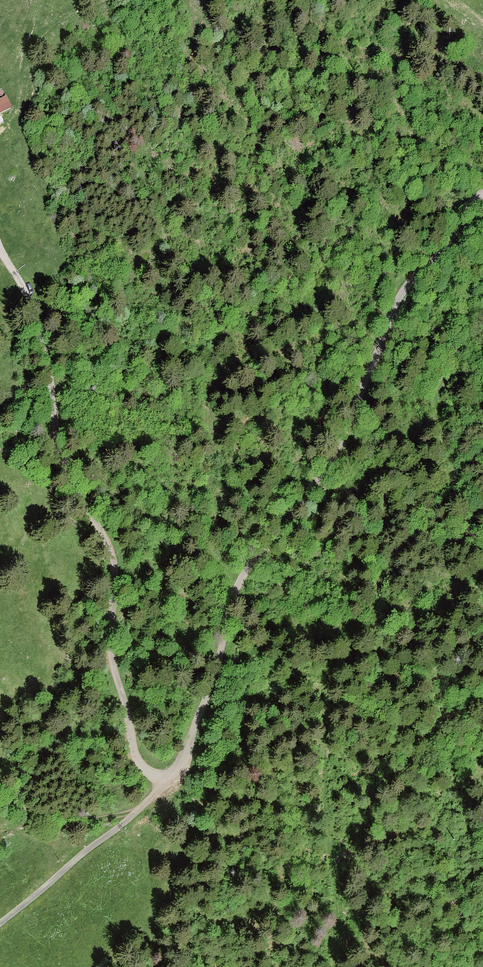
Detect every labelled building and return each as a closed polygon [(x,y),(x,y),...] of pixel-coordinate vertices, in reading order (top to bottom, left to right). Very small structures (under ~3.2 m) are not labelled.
[(11,110),(5,97),(0,99),(0,115),(11,110)]
